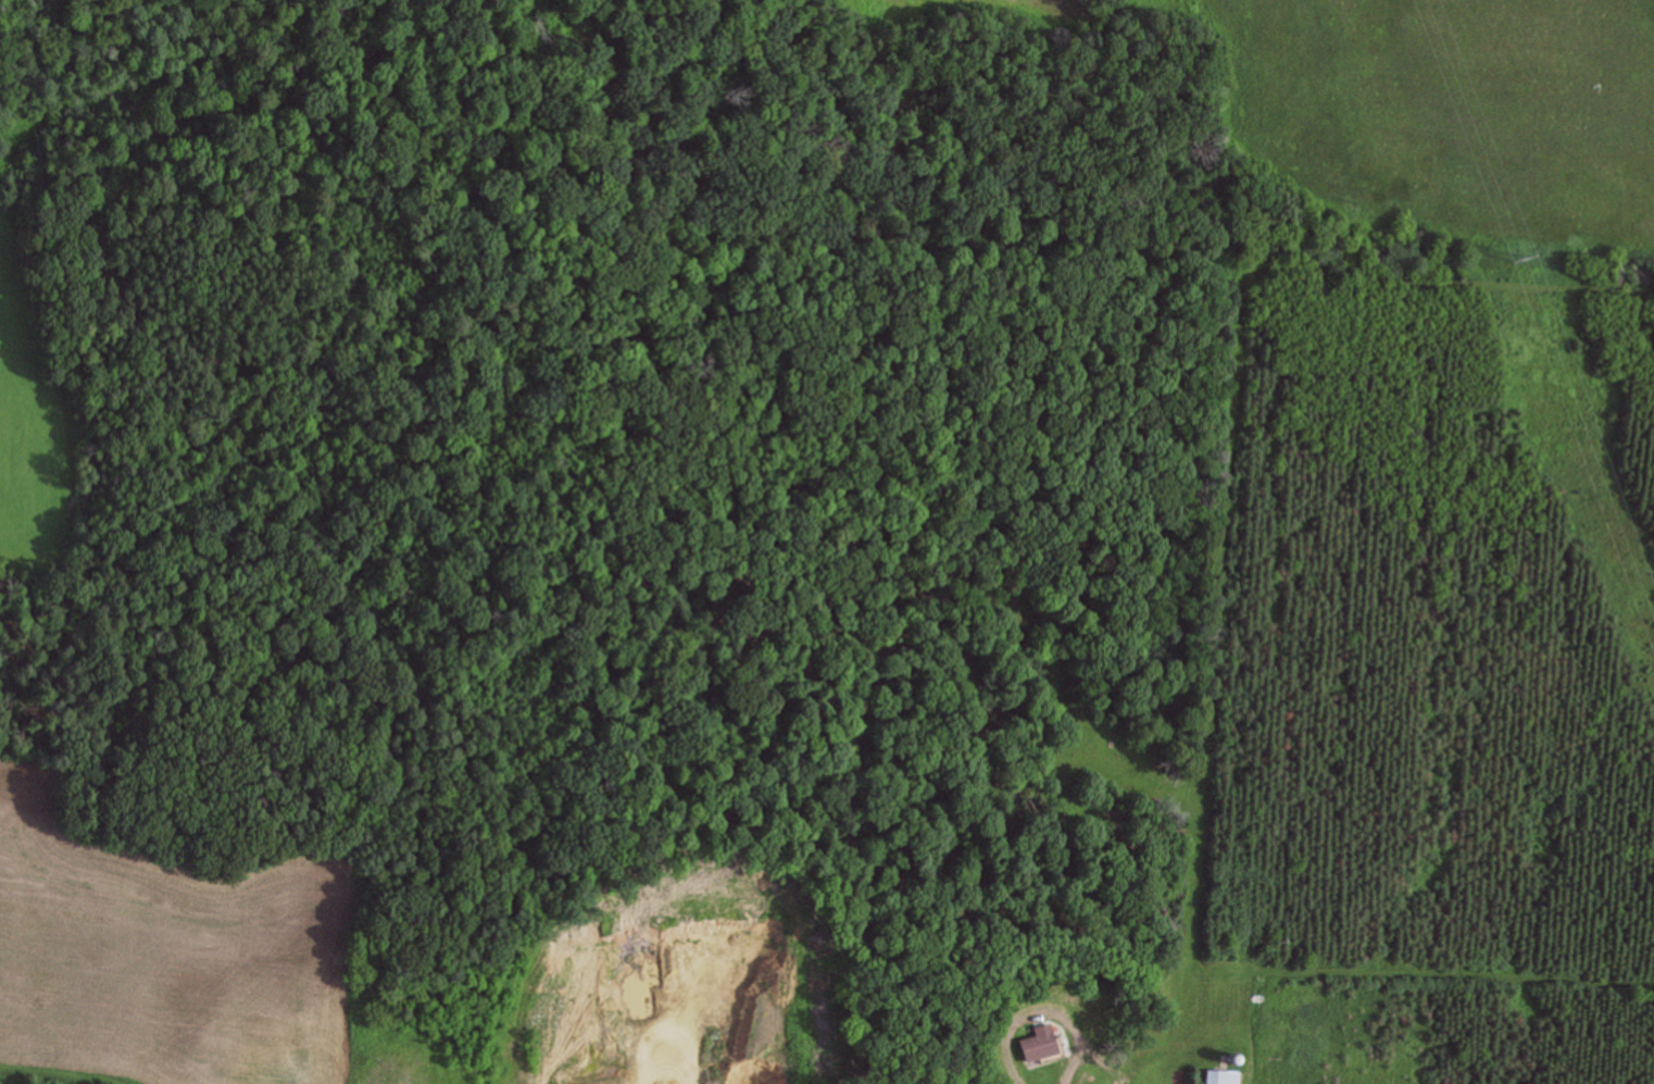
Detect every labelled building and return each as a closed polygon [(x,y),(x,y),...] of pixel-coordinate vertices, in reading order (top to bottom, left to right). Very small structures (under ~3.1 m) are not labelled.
[(1040,1028),(1042,1034),(1026,1039),(1033,1065),(1069,1054),(1059,1022),(1040,1028)] [(1243,1069),(1211,1069),(1211,1083),(1243,1083),(1243,1069)]
